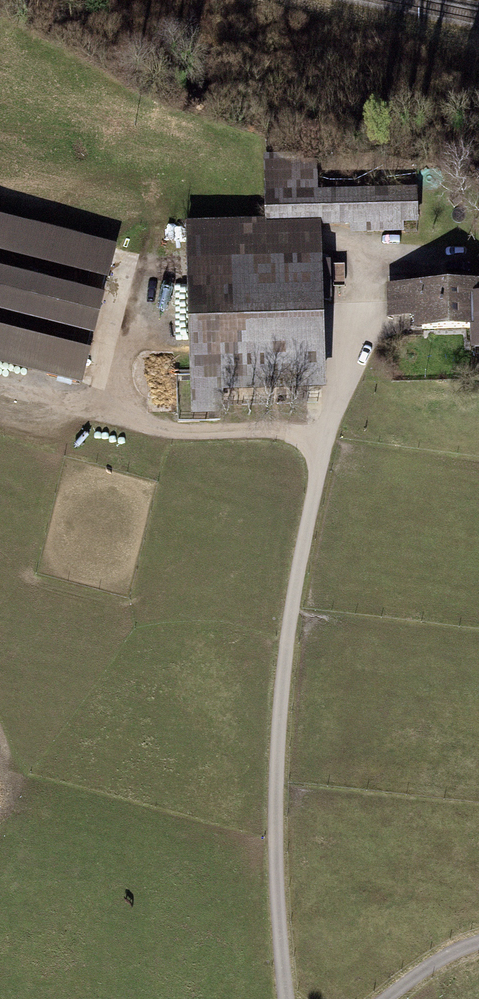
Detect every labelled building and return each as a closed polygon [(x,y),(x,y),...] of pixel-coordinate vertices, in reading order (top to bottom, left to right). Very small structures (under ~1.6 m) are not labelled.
[(265,164),(267,224),(317,222),(366,221),(366,218),(417,217),(416,190),(317,193),(316,162),(265,164)] [(0,218),(0,361),(79,381),(113,247),(0,218)] [(317,222),(267,224),(267,226),(187,228),(188,266),(318,263),(317,222)] [(321,377),(318,263),(188,266),(192,406),(219,405),(219,380),(321,377)] [(473,283),(389,285),(390,316),(400,316),(400,308),(422,307),(423,328),(474,327),(474,340),(478,339),(478,297),(474,297),(473,283)]
